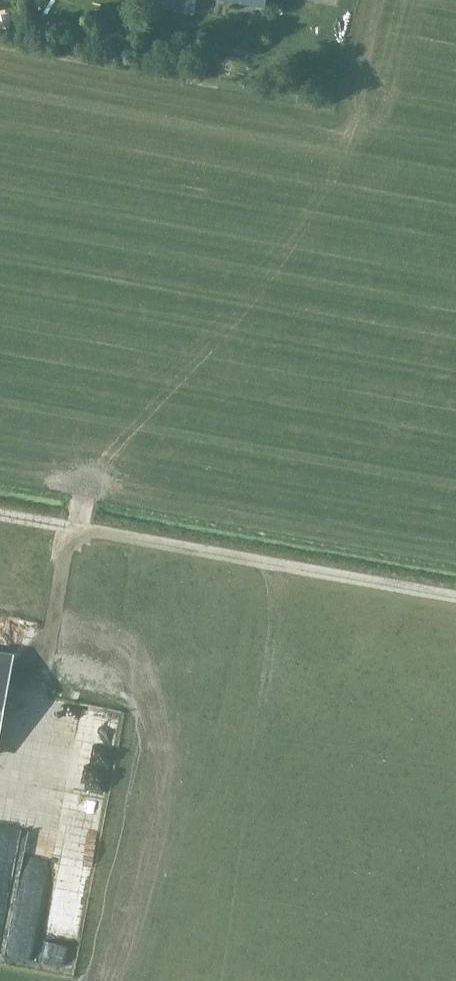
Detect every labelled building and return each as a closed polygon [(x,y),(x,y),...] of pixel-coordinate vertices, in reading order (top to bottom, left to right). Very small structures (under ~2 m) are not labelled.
[(12,656),(0,654),(0,726),(12,656)]
